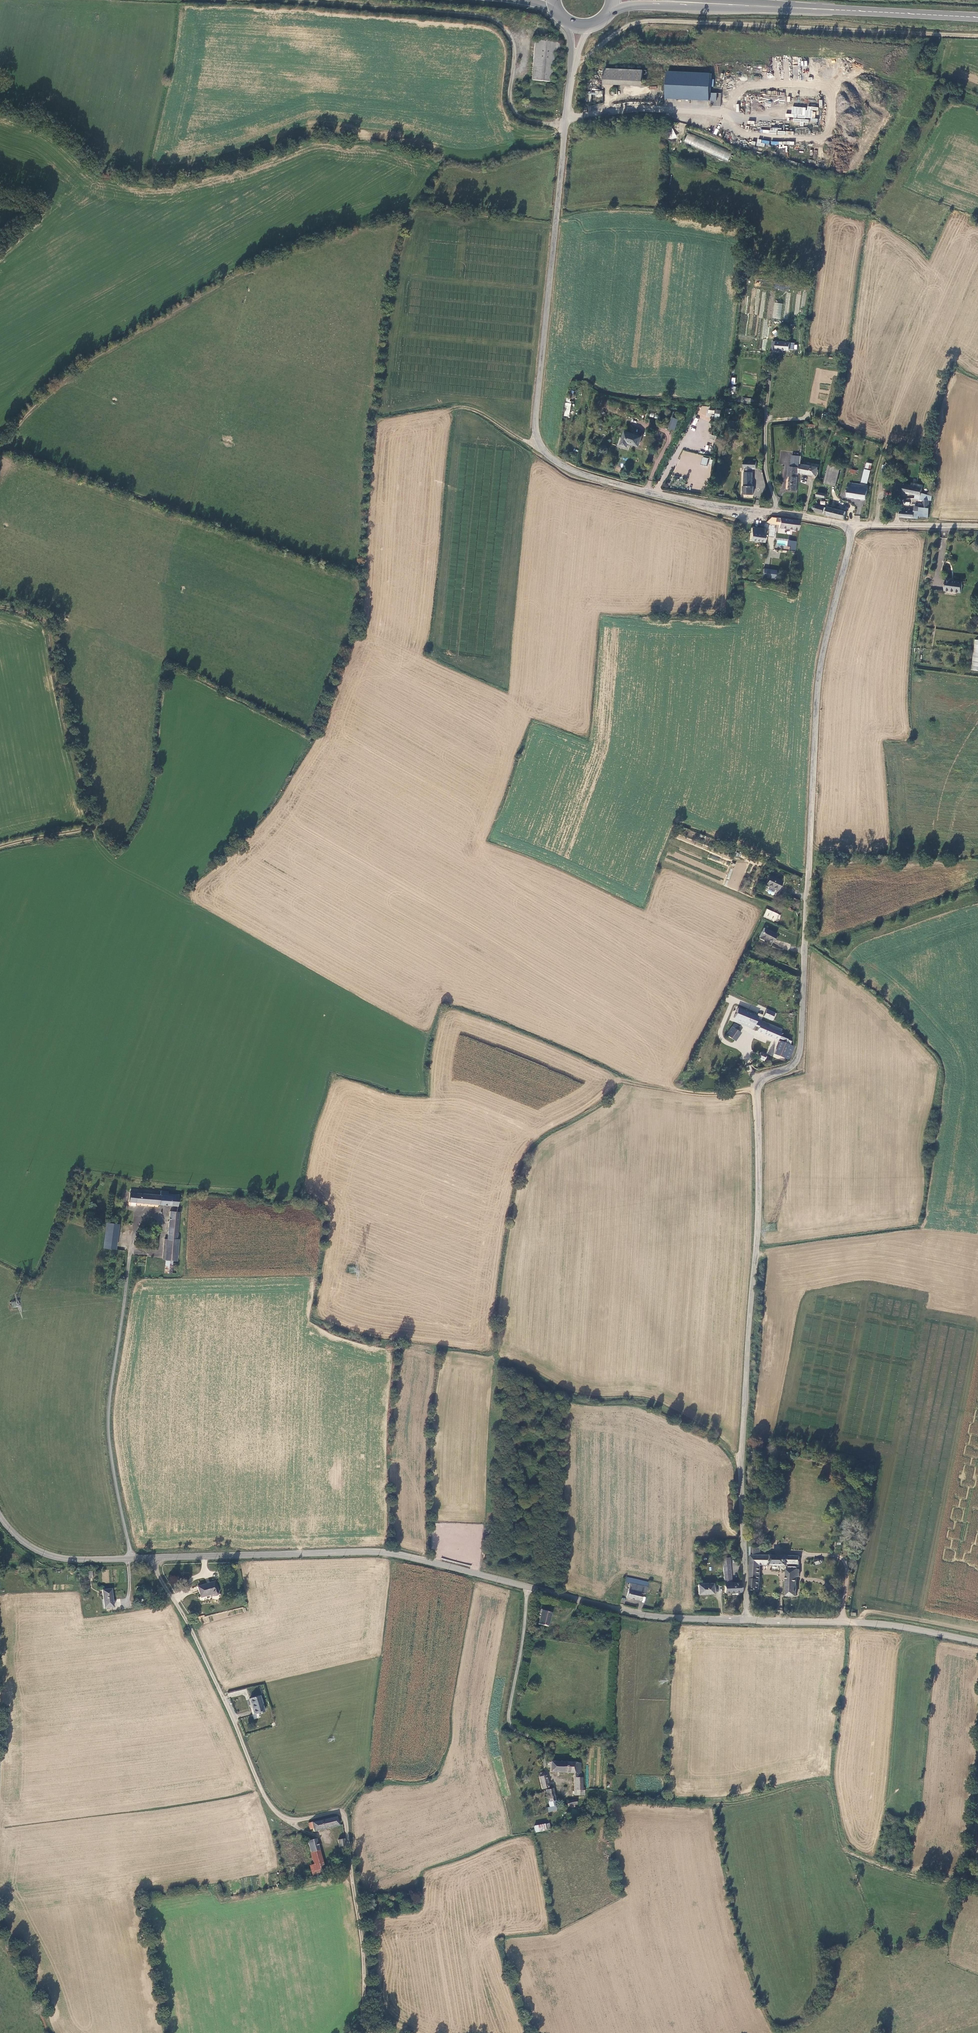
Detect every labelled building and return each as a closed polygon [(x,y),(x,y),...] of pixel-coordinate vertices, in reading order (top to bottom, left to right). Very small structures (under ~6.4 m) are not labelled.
[(537,41),(533,81),(554,83),(557,51),(561,51),(562,43),(537,41)] [(602,84),(641,86),(642,70),(603,67),(602,84)] [(711,79),(711,73),(665,70),(664,98),(711,101),(710,106),(720,106),(721,93),(710,92),(711,87),(713,87),(714,79),(711,79)] [(806,107),(792,106),(791,114),(785,113),(785,116),(810,119),(810,123),(817,123),(817,118),(815,118),(815,111),(818,111),(818,107),(806,106),(806,107)] [(800,126),(803,126),(803,122),(808,123),(809,119),(793,118),(793,121),(800,122),(800,126)] [(669,140),(676,138),(674,129),(666,131),(669,140)] [(684,142),(728,161),(732,152),(688,133),(684,142)] [(774,303),(772,318),(781,319),(782,303),(774,303)] [(789,351),(790,349),(790,343),(773,341),(772,349),(776,349),(776,350),(789,351)] [(674,430),(678,419),(672,417),(668,428),(674,430)] [(641,437),(625,432),(621,445),(627,447),(628,443),(639,446),(641,437)] [(799,470),(800,465),(801,457),(799,457),(799,463),(791,463),(791,467),(789,467),(788,476),(790,476),(789,491),(796,491),(798,469),(799,470)] [(756,469),(757,461),(743,460),(743,469),(745,469),(744,487),(743,486),(743,495),(753,495),(753,487),(752,487),(752,469),(756,469)] [(816,477),(818,468),(800,465),(799,470),(799,474),(816,477)] [(836,486),(840,468),(829,466),(825,484),(836,486)] [(866,500),(868,486),(849,484),(848,491),(845,490),(844,496),(848,496),(848,497),(866,500)] [(904,484),(903,493),(920,496),(922,486),(918,485),(912,484),(912,486),(904,484)] [(922,508),(919,508),(918,516),(928,518),(929,509),(928,508),(930,501),(931,501),(932,498),(925,497),(925,500),(923,500),(922,508)] [(823,514),(824,508),(816,506),(815,509),(815,508),(814,508),(813,508),(812,508),(811,509),(811,510),(812,511),(813,511),(815,511),(814,512),(823,514)] [(843,520),(846,512),(833,509),(828,508),(826,516),(843,520)] [(799,522),(771,518),(770,524),(773,525),(774,522),(779,523),(778,528),(798,531),(799,522)] [(764,530),(751,528),(750,541),(763,542),(764,530)] [(788,550),(795,551),(796,541),(789,540),(788,550)] [(774,582),(776,571),(763,569),(761,580),(774,582)] [(962,593),(963,582),(953,581),(953,578),(947,578),(946,591),(962,593)] [(739,890),(745,869),(733,866),(727,887),(739,890)] [(781,881),(769,876),(765,885),(777,891),(781,881)] [(777,923),(781,915),(767,909),(763,917),(777,923)] [(764,928),(759,937),(760,937),(759,939),(764,941),(765,939),(768,941),(772,943),(777,934),(764,928)] [(738,1008),(734,1017),(753,1025),(757,1016),(738,1008)] [(771,1020),(774,1013),(767,1009),(764,1017),(771,1020)] [(757,1030),(772,1038),(773,1036),(775,1038),(778,1032),(774,1031),(775,1030),(768,1027),(769,1024),(762,1021),(760,1024),(757,1030)] [(727,1035),(731,1038),(737,1030),(740,1027),(735,1023),(727,1035)] [(741,1033),(737,1030),(731,1038),(735,1041),(741,1033)] [(789,1060),(794,1047),(779,1041),(774,1054),(789,1060)] [(761,1052),(758,1058),(764,1061),(765,1059),(766,1060),(767,1060),(768,1060),(768,1059),(769,1058),(768,1057),(768,1056),(766,1056),(767,1055),(761,1052)] [(169,1197),(169,1193),(168,1192),(162,1192),(161,1196),(131,1193),(130,1202),(131,1203),(178,1207),(179,1198),(169,1197)] [(177,1241),(177,1240),(180,1213),(171,1212),(168,1240),(177,1241)] [(104,1248),(116,1250),(119,1225),(107,1223),(106,1227),(104,1248)] [(177,1261),(179,1240),(177,1240),(177,1241),(168,1240),(166,1260),(173,1261),(177,1261)] [(172,1274),(173,1268),(173,1261),(166,1260),(165,1273),(172,1274)] [(750,1578),(749,1591),(759,1592),(760,1581),(761,1566),(788,1567),(788,1564),(800,1565),(800,1556),(750,1554),(750,1578)] [(725,1593),(742,1592),(741,1582),(732,1583),(729,1556),(722,1557),(724,1581),(725,1593)] [(787,1596),(796,1596),(797,1577),(799,1577),(800,1570),(787,1570),(787,1596)] [(627,1577),(626,1582),(630,1583),(648,1587),(649,1583),(627,1577)] [(197,1587),(201,1598),(212,1594),(213,1595),(213,1596),(214,1596),(215,1596),(216,1596),(217,1595),(218,1595),(218,1594),(218,1593),(218,1592),(218,1591),(217,1591),(215,1582),(197,1587)] [(646,1594),(648,1587),(630,1583),(627,1597),(640,1601),(643,1593),(646,1594)] [(698,1584),(698,1594),(713,1593),(712,1584),(698,1584)] [(111,1590),(103,1591),(105,1609),(114,1608),(111,1590)] [(538,1624),(547,1626),(551,1614),(541,1611),(538,1624)] [(250,1699),(254,1714),(264,1711),(260,1696),(250,1699)] [(550,1762),(548,1762),(548,1767),(550,1768),(550,1772),(574,1773),(574,1790),(582,1791),(582,1777),(580,1777),(580,1763),(575,1763),(566,1762),(550,1761),(550,1762)] [(546,1776),(540,1777),(542,1789),(546,1788),(549,1788),(546,1776)] [(554,1801),(555,1800),(553,1788),(546,1790),(550,1807),(555,1806),(554,1801)] [(339,1826),(337,1816),(309,1823),(310,1830),(313,1829),(314,1832),(339,1826)] [(544,1823),(533,1825),(534,1832),(545,1830),(544,1823)] [(316,1839),(308,1841),(311,1852),(319,1850),(316,1839)] [(314,1865),(323,1862),(319,1850),(311,1852),(314,1865)] [(310,1866),(313,1877),(326,1874),(324,1868),(323,1862),(314,1865),(310,1866)]
